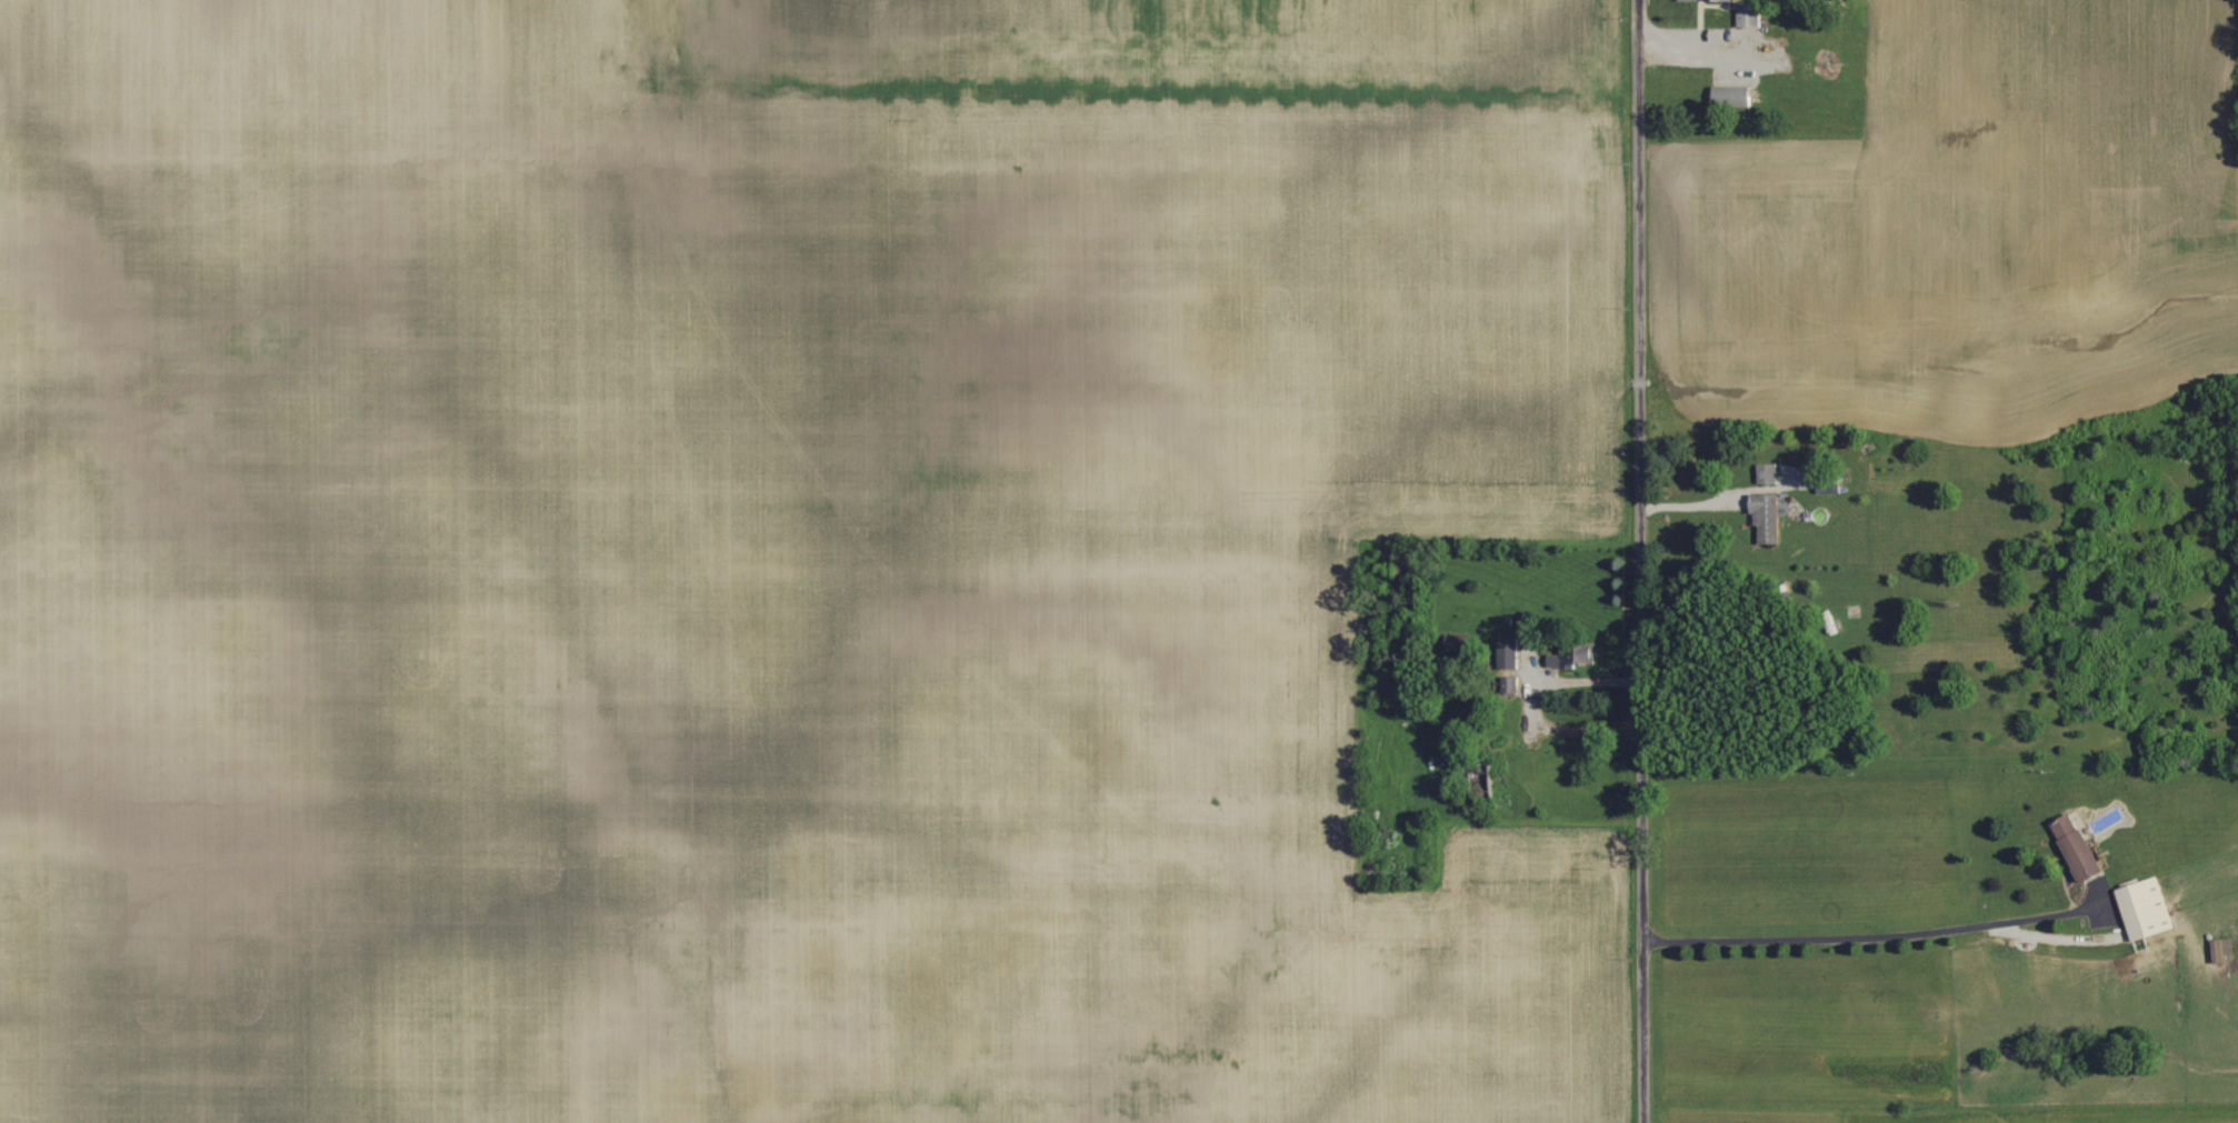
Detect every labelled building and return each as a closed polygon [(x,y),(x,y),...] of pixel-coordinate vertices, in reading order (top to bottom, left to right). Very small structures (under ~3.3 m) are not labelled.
[(1739,2),(1740,27),(1764,26),(1763,2),(1739,2)] [(1760,463),(1760,483),(1779,482),(1779,463),(1760,463)] [(1780,493),(1756,494),(1758,543),(1782,542),(1780,493)] [(1520,637),(1503,637),(1502,668),(1520,668),(1520,637)] [(1565,653),(1551,654),(1552,666),(1600,664),(1600,647),(1564,648),(1565,653)] [(2088,883),(2109,871),(2077,812),(2056,823),(2088,883)] [(2180,927),(2163,875),(2120,889),(2136,941),(2180,927)]
